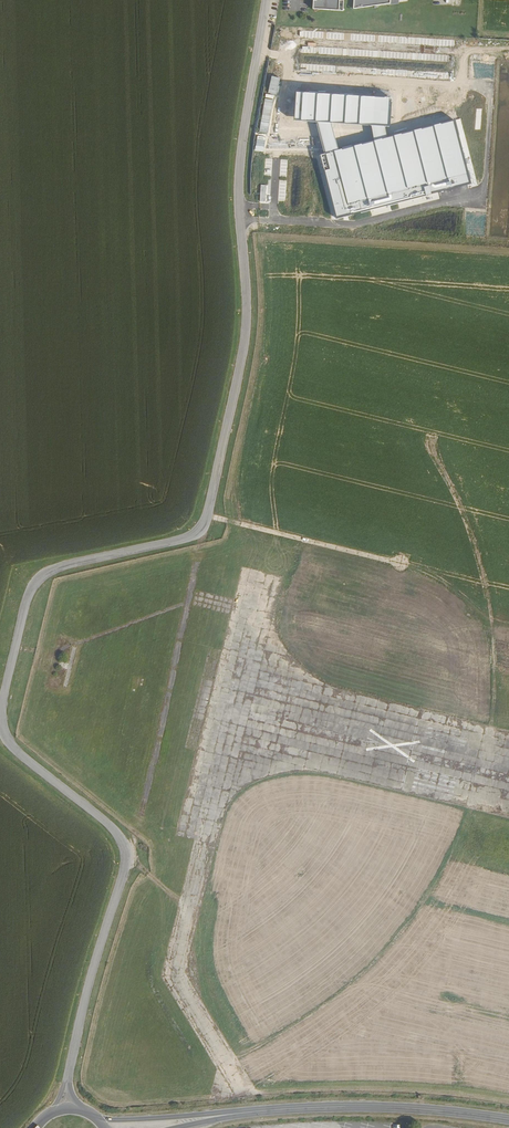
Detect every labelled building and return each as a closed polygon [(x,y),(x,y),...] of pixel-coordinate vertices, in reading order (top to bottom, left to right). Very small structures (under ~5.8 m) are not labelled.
[(317,1),(315,0),(314,9),(344,11),(344,0),(317,0),(317,1)] [(354,9),(390,3),(390,0),(354,0),(354,9)] [(391,97),(296,92),(294,120),(331,123),(371,125),(385,126),(390,126),(391,97)] [(326,153),(317,155),(333,218),(466,183),(450,121),(387,137),(374,140),(338,150),(326,153)] [(338,150),(331,123),(317,122),(326,153),(338,150)] [(387,137),(385,126),(371,125),(374,140),(387,137)]
